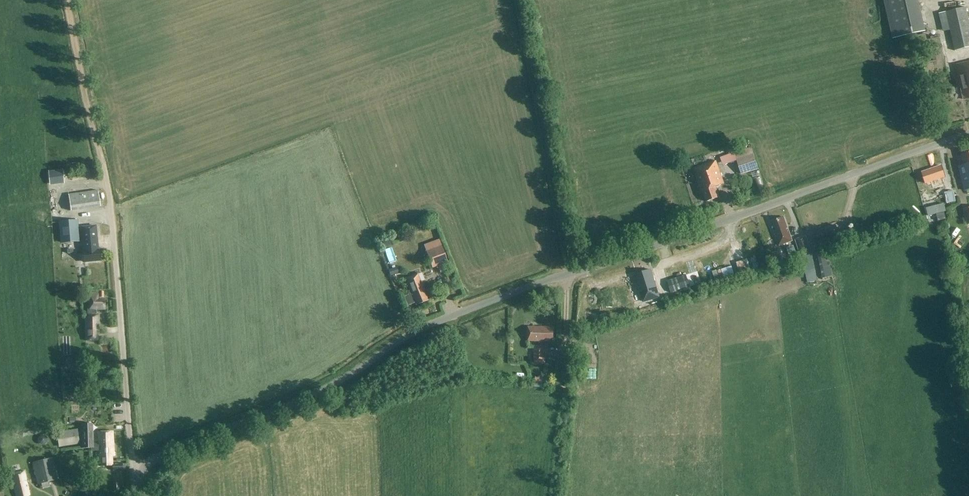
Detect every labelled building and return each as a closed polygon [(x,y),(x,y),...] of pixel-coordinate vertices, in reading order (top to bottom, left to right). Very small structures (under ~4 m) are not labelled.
[(894,39),(925,32),(918,0),(885,0),(894,39)] [(944,32),(950,31),(955,51),(968,48),(968,26),(965,8),(940,14),(944,32)] [(919,44),(918,44),(926,79),(948,73),(939,38),(927,41),(925,34),(917,36),(919,44)] [(960,85),(964,99),(968,98),(968,63),(956,67),(960,85)] [(742,175),(758,169),(750,147),(734,153),(742,175)] [(964,165),(958,166),(964,191),(968,189),(968,153),(962,155),(964,165)] [(717,162),(693,170),(701,193),(703,192),(706,202),(720,197),(716,187),(724,184),(717,162)] [(942,167),(922,174),(925,183),(936,179),(939,188),(945,185),(942,177),(945,176),(942,167)] [(931,188),(934,195),(940,192),(937,186),(931,188)] [(97,190),(68,195),(71,211),(100,205),(97,190)] [(953,191),(945,193),(946,204),(955,202),(953,191)] [(784,217),(773,221),(776,229),(773,230),(779,246),(792,241),(784,217)] [(77,221),(59,223),(61,242),(79,241),(77,221)] [(96,226),(81,228),(83,252),(84,262),(100,261),(99,250),(98,250),(96,226)] [(740,229),(732,237),(736,241),(744,233),(740,229)] [(796,240),(800,254),(809,251),(805,238),(796,240)] [(427,252),(432,267),(446,261),(441,247),(427,252)] [(835,247),(827,250),(833,275),(842,272),(835,247)] [(833,276),(826,248),(816,251),(823,279),(833,276)] [(782,263),(777,251),(769,254),(773,266),(782,263)] [(399,273),(407,270),(405,263),(397,266),(399,273)] [(396,267),(388,270),(390,276),(398,273),(396,267)] [(659,297),(650,270),(636,275),(639,284),(637,284),(643,302),(659,297)] [(408,307),(416,304),(416,305),(416,306),(428,301),(417,274),(405,279),(412,295),(405,298),(408,307)] [(97,292),(89,292),(89,309),(86,309),(86,340),(99,340),(99,314),(96,314),(95,309),(105,309),(105,300),(97,300),(97,292)] [(529,327),(528,341),(554,342),(554,328),(529,327)] [(545,346),(535,346),(534,363),(546,364),(545,346)] [(101,452),(101,466),(111,465),(111,456),(113,456),(113,432),(100,432),(101,446),(99,446),(92,442),(91,426),(81,426),(82,447),(91,447),(91,451),(101,452)] [(77,429),(57,432),(59,447),(80,444),(77,429)] [(33,463),(37,484),(57,479),(53,458),(33,463)] [(81,469),(74,471),(75,478),(82,477),(81,469)] [(12,475),(17,495),(27,495),(30,495),(25,472),(12,475)]
